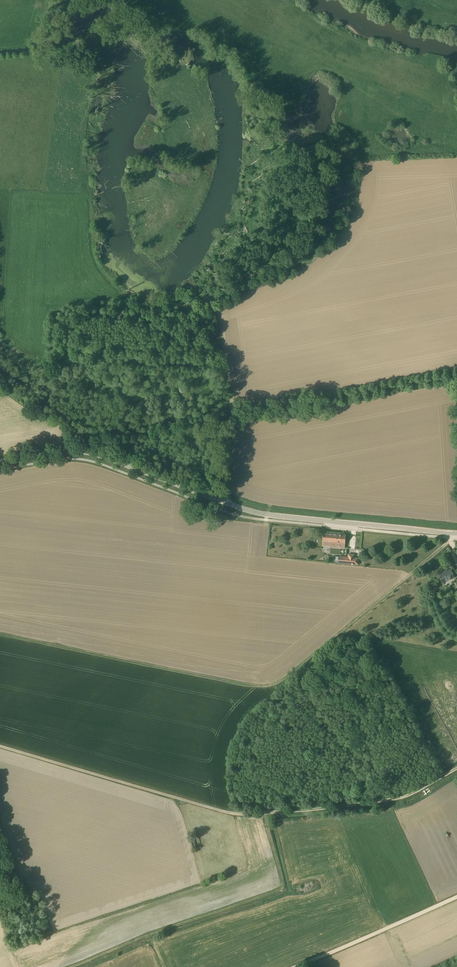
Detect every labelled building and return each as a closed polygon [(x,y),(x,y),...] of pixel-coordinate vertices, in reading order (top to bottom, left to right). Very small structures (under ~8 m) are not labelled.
[(345,547),(346,535),(324,533),(323,546),(330,546),(330,547),(337,547),(338,547),(345,547)] [(359,558),(355,557),(355,555),(348,554),(348,557),(339,556),(339,557),(338,563),(358,564),(359,558)] [(451,569),(445,572),(444,572),(439,574),(443,583),(455,577),(451,569)]
